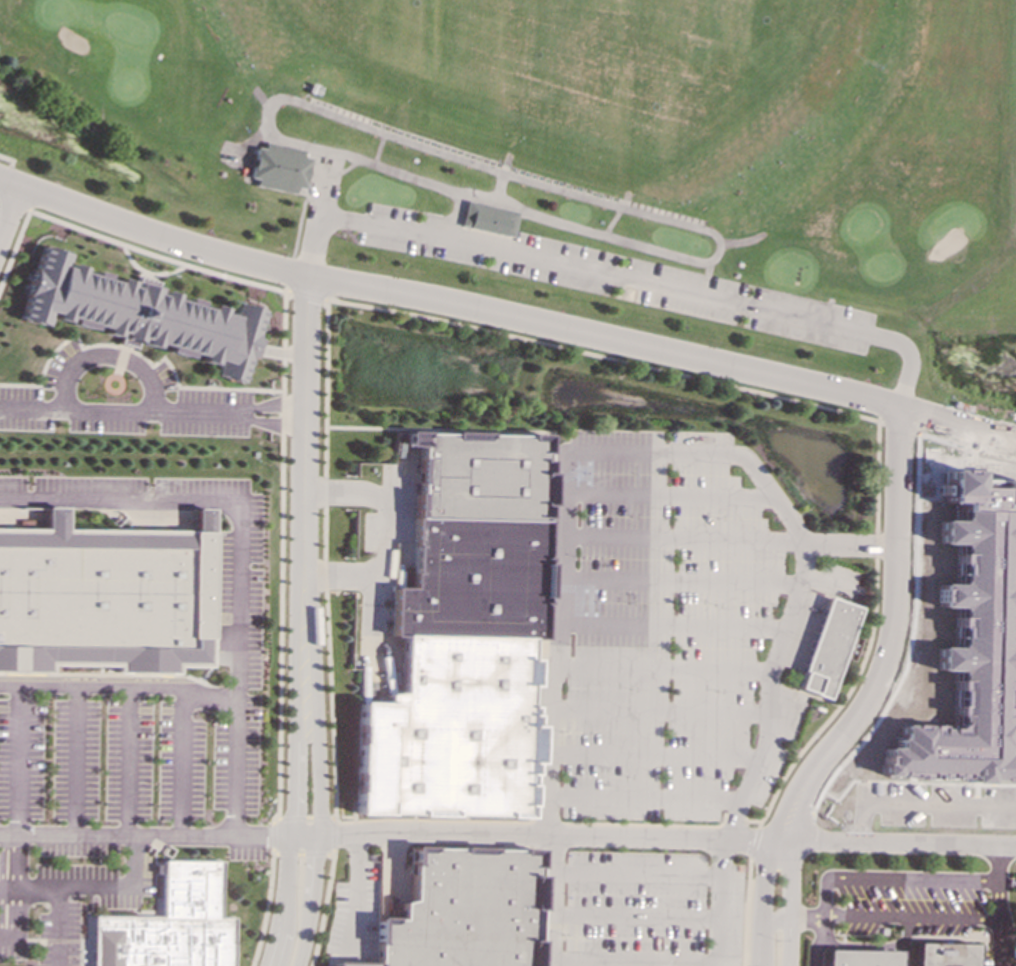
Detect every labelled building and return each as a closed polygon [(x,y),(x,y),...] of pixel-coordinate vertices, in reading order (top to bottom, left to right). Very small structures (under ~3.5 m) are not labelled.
[(254,186),(293,194),(295,187),(302,189),(308,158),(301,156),(303,150),(263,142),(262,148),(255,147),(248,178),(256,179),(254,186)] [(468,201),(519,213),(515,242),(461,230),(468,201)] [(229,313),(152,292),(154,283),(132,277),(130,284),(103,277),(103,275),(63,264),(66,254),(38,246),(18,319),(45,326),(48,316),(121,336),(119,342),(133,346),(135,342),(198,358),(197,361),(213,366),(210,375),(240,383),(260,311),(232,303),(229,313)] [(353,815),(527,818),(528,770),(532,770),(532,733),(528,733),(530,642),(540,642),(545,436),(402,431),(402,444),(418,446),(417,494),(412,494),(409,589),(393,589),(392,638),(401,638),(400,697),(387,700),(387,709),(358,708),(353,815)] [(969,479),(1015,480),(1015,513),(1003,512),(1003,518),(1006,522),(1015,523),(1015,545),(1007,545),(1005,585),(1015,585),(1015,610),(1006,609),(1005,649),(1015,649),(1015,673),(1004,672),(1002,754),(1015,754),(1015,767),(1013,767),(1012,781),(981,781),(981,783),(962,783),(962,778),(875,776),(876,764),(878,764),(879,747),(890,747),(890,737),(894,737),(895,724),(949,725),(950,670),(933,670),(933,648),(950,648),(951,607),(934,607),(935,584),(951,584),(952,544),(936,543),(936,520),(953,521),(957,517),(957,511),(953,511),(954,503),(941,503),(941,470),(969,471),(969,479)] [(32,675),(0,676),(0,530),(43,531),(43,508),(64,508),(64,532),(192,533),(192,512),(209,512),(207,670),(172,670),(172,678),(114,677),(114,670),(32,668),(32,675)] [(825,597),(857,608),(824,700),(793,688),(825,597)] [(532,849),(409,847),(408,900),(398,903),(397,919),(376,919),(375,963),(330,962),(330,965),(530,965),(532,849)] [(163,866),(162,924),(92,922),(92,965),(231,965),(232,924),(220,923),(219,866),(163,866)] [(968,944),(909,943),(908,965),(968,965),(968,944)] [(892,951),(819,949),(819,965),(891,965),(892,951)]
